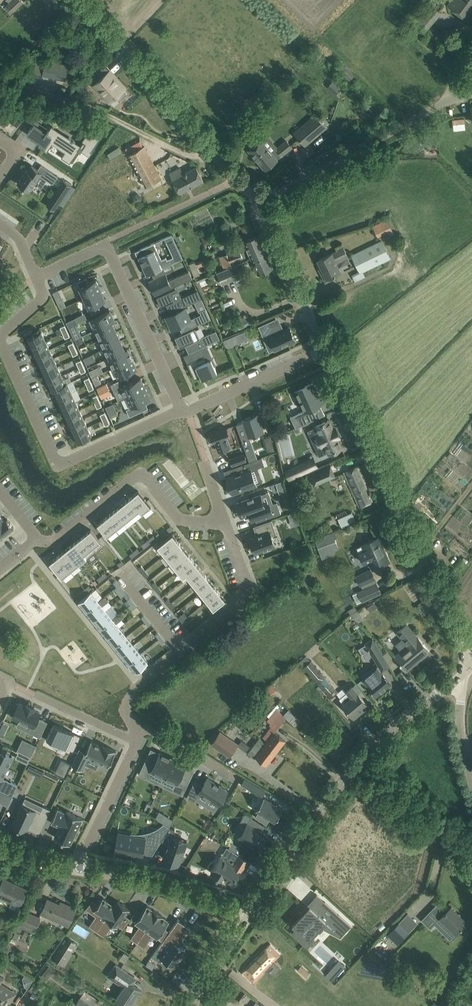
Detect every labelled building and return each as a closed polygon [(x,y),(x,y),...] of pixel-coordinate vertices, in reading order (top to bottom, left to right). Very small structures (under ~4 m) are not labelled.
[(10,2),(5,7),(8,10),(11,8),(14,11),(23,2),(21,0),(9,0),(10,2)] [(449,3),(469,18),(471,14),(471,0),(450,0),(449,3)] [(436,17),(440,13),(431,5),(415,24),(424,32),(436,18),(436,17)] [(42,75),(62,80),(66,64),(60,63),(61,59),(57,58),(56,62),(46,59),(45,62),(36,61),(34,72),(43,74),(42,75)] [(110,102),(125,88),(109,70),(102,76),(98,72),(90,79),(110,102)] [(340,87),(332,80),(327,87),(334,94),(340,87)] [(0,109),(0,115),(9,121),(10,119),(12,121),(11,122),(17,126),(30,108),(3,103),(0,109)] [(315,113),(293,132),(305,146),(327,128),(315,113)] [(29,131),(27,133),(37,140),(40,142),(38,145),(47,151),(53,143),(53,142),(64,149),(63,150),(65,151),(61,156),(70,162),(78,150),(80,151),(79,151),(80,152),(82,149),(89,154),(91,151),(91,152),(106,130),(100,126),(98,128),(94,125),(86,137),(80,146),(75,142),(76,141),(69,136),(68,137),(53,127),(51,130),(48,127),(46,126),(43,130),(33,124),(32,126),(28,131),(29,131)] [(261,137),(249,147),(255,154),(254,154),(266,168),(291,147),(286,141),(278,148),(267,135),(263,139),(261,137)] [(140,140),(125,148),(145,186),(161,178),(144,146),(143,146),(140,140)] [(118,146),(107,153),(110,157),(121,151),(118,146)] [(39,174),(52,183),(57,175),(41,164),(37,169),(30,164),(26,170),(25,169),(16,182),(28,190),(39,174)] [(172,179),(180,193),(203,180),(196,166),(182,173),(179,168),(171,172),(174,178),(172,179)] [(71,185),(64,180),(50,199),(58,204),(71,185)] [(161,180),(150,185),(152,189),(163,184),(161,180)] [(135,194),(133,197),(134,200),(137,202),(140,201),(142,199),(141,196),(138,194),(135,194)] [(386,219),(372,225),(377,237),(392,230),(386,219)] [(163,267),(183,258),(172,234),(156,241),(172,234),(173,238),(166,241),(173,256),(167,259),(166,257),(162,259),(154,242),(140,249),(143,248),(146,253),(138,257),(145,272),(144,272),(145,275),(151,272),(163,267)] [(244,241),(251,258),(266,251),(259,234),(244,241)] [(386,255),(382,245),(384,245),(382,241),(351,255),(359,272),(388,258),(390,257),(388,254),(386,255)] [(337,263),(348,258),(341,244),(336,246),(338,250),(318,259),(323,270),(321,272),(325,281),(335,277),(334,274),(340,271),(337,263)] [(220,256),(224,268),(235,264),(234,262),(243,259),(240,249),(220,256)] [(266,251),(251,258),(258,274),(273,267),(266,251)] [(203,259),(196,262),(198,267),(205,265),(203,259)] [(247,274),(241,261),(216,272),(217,274),(222,284),(247,274)] [(168,280),(163,267),(151,272),(154,278),(149,280),(155,295),(177,285),(184,282),(192,278),(189,271),(168,280)] [(216,272),(197,280),(197,282),(217,274),(216,272)] [(77,281),(84,297),(100,290),(96,279),(89,283),(86,277),(77,281)] [(98,304),(105,300),(100,290),(84,297),(92,314),(101,310),(98,304)] [(201,298),(197,290),(181,297),(180,295),(173,298),(169,291),(156,297),(161,306),(166,304),(170,313),(201,298)] [(186,308),(166,317),(171,329),(179,326),(182,331),(210,318),(206,308),(200,311),(201,314),(191,318),(186,308)] [(94,330),(115,320),(110,310),(89,319),(94,330)] [(75,317),(66,321),(69,327),(75,324),(76,323),(78,323),(75,317)] [(247,317),(239,321),(243,327),(250,323),(247,317)] [(289,327),(280,331),(275,319),(258,326),(264,339),(269,337),(275,349),(295,340),(289,327)] [(115,321),(115,320),(94,330),(96,329),(100,339),(116,331),(112,322),(115,321)] [(195,328),(175,337),(180,347),(185,345),(189,353),(196,349),(204,345),(207,344),(220,338),(216,330),(199,337),(195,328)] [(41,331),(27,338),(31,347),(45,340),(41,331)] [(105,348),(121,341),(116,331),(100,339),(105,348)] [(45,340),(31,347),(35,356),(49,349),(45,340)] [(109,357),(127,349),(127,348),(125,349),(121,341),(105,348),(109,357)] [(204,345),(196,349),(199,354),(207,351),(204,345)] [(49,349),(35,356),(39,364),(53,358),(49,349)] [(113,367),(132,359),(127,349),(109,357),(113,367)] [(196,359),(187,363),(194,379),(200,376),(201,379),(206,377),(207,378),(217,373),(214,366),(216,365),(213,358),(207,361),(205,355),(200,357),(196,359)] [(53,358),(39,364),(43,373),(57,366),(53,358)] [(137,369),(132,359),(113,367),(118,377),(137,369)] [(57,366),(43,373),(47,382),(49,381),(61,375),(57,366)] [(49,381),(47,382),(51,390),(67,383),(67,382),(65,383),(61,375),(49,381)] [(145,388),(140,377),(129,382),(127,376),(113,382),(116,389),(122,387),(126,397),(145,388)] [(67,383),(51,390),(51,391),(53,390),(57,398),(71,392),(67,383)] [(296,390),(305,410),(298,412),(303,423),(324,414),(319,403),(321,402),(312,383),(296,390)] [(150,398),(145,388),(126,397),(131,407),(150,398)] [(71,392),(57,398),(61,407),(75,400),(71,392)] [(75,400),(61,407),(65,416),(79,409),(75,400)] [(112,403),(105,406),(110,417),(117,414),(112,403)] [(79,409),(65,416),(69,424),(83,418),(79,409)] [(245,449),(249,461),(257,458),(249,436),(264,431),(258,414),(243,419),(243,421),(236,424),(245,449)] [(83,418),(69,424),(73,433),(87,426),(83,418)] [(329,419),(316,425),(320,433),(317,434),(322,446),(325,445),(329,453),(342,447),(337,437),(339,437),(335,428),(333,428),(329,419)] [(87,426),(73,433),(77,442),(91,436),(87,426)] [(209,434),(209,435),(208,436),(209,440),(211,440),(212,442),(215,441),(219,452),(231,447),(227,436),(230,435),(227,427),(209,434)] [(281,427),(273,430),(276,436),(283,433),(281,427)] [(274,449),(271,435),(264,436),(268,451),(274,449)] [(244,453),(229,458),(232,465),(246,460),(244,453)] [(228,477),(233,491),(256,483),(251,469),(266,464),(263,456),(257,458),(249,461),(235,466),(237,474),(228,477)] [(308,470),(304,461),(285,470),(289,478),(308,470)] [(334,474),(330,464),(317,470),(321,479),(334,474)] [(357,465),(348,469),(344,471),(359,506),(372,500),(357,465)] [(282,481),(275,483),(277,488),(279,493),(286,491),(284,486),(282,481)] [(138,490),(130,497),(142,512),(150,505),(138,490)] [(260,494),(237,503),(241,515),(253,511),(256,521),(281,512),(277,503),(265,507),(260,494)] [(142,512),(130,497),(122,504),(131,516),(139,510),(142,513),(142,512)] [(131,516),(122,504),(114,510),(123,522),(131,516)] [(123,522),(114,510),(105,517),(115,529),(123,522)] [(351,513),(338,518),(341,526),(354,520),(351,513)] [(115,529),(105,517),(97,524),(107,536),(115,529)] [(4,518),(0,521),(0,538),(14,527),(7,518),(5,520),(4,518)] [(271,519),(253,526),(257,535),(250,538),(255,552),(275,545),(272,535),(276,533),(271,519)] [(91,529),(82,535),(92,547),(100,541),(91,529)] [(315,539),(319,551),(337,545),(332,533),(315,539)] [(164,554),(179,542),(172,534),(157,546),(164,554)] [(92,547),(82,535),(74,542),(86,557),(87,557),(84,554),(92,547)] [(363,562),(369,560),(372,568),(389,561),(378,537),(356,547),(363,562)] [(86,557),(74,542),(66,549),(78,564),(86,557)] [(171,562),(186,550),(179,542),(164,554),(171,562)] [(78,564),(66,549),(58,555),(70,570),(78,564)] [(177,570),(192,558),(186,550),(171,562),(177,570)] [(70,570),(58,555),(50,562),(62,577),(70,570)] [(184,578),(199,566),(192,558),(177,570),(184,578)] [(194,584),(205,575),(199,566),(184,578),(184,579),(187,576),(194,584)] [(357,591),(352,594),(357,603),(362,600),(362,601),(381,593),(382,592),(381,591),(375,578),(371,569),(356,575),(360,585),(361,586),(362,585),(363,588),(357,591)] [(200,592),(212,583),(205,575),(194,584),(200,592)] [(207,600),(219,591),(212,583),(200,592),(207,600)] [(124,590),(119,584),(117,586),(114,588),(119,594),(124,590)] [(86,611),(98,601),(91,591),(78,602),(86,611)] [(225,599),(219,591),(207,600),(213,609),(225,599)] [(104,596),(98,601),(86,611),(93,620),(105,609),(102,605),(108,601),(104,596)] [(137,606),(133,601),(131,604),(128,605),(132,610),(137,606)] [(356,605),(350,609),(358,622),(364,618),(356,605)] [(100,628),(112,618),(105,609),(93,620),(100,628)] [(119,627),(116,623),(122,618),(118,613),(112,618),(100,628),(107,637),(119,627)] [(407,624),(397,632),(402,637),(395,644),(401,651),(395,656),(406,670),(429,651),(407,624)] [(114,646),(126,636),(119,627),(107,637),(114,646)] [(121,654),(133,644),(126,636),(114,646),(121,654)] [(376,661),(384,656),(372,638),(365,642),(368,648),(367,648),(369,651),(370,650),(376,661)] [(128,663),(140,653),(133,644),(121,654),(128,663)] [(148,662),(140,653),(128,663),(135,672),(148,662)] [(303,667),(330,698),(338,691),(311,660),(306,655),(299,662),(304,667),(303,667)] [(382,673),(376,667),(363,678),(368,684),(367,685),(376,695),(390,683),(382,673)] [(271,684),(266,688),(271,694),(276,691),(271,684)] [(369,706),(352,685),(346,690),(348,691),(339,699),(343,704),(354,718),(369,706)] [(16,702),(11,713),(13,714),(13,716),(20,719),(19,721),(27,725),(28,723),(33,725),(30,732),(40,737),(47,723),(37,718),(40,712),(33,709),(26,706),(19,702),(18,703),(16,702)] [(285,740),(274,731),(285,717),(294,725),(301,719),(296,714),(295,715),(292,713),(289,709),(282,704),(276,709),(267,720),(271,723),(269,725),(271,726),(263,736),(267,740),(265,743),(276,752),(285,740)] [(53,723),(46,738),(73,750),(80,735),(53,723)] [(220,730),(210,743),(229,757),(239,743),(220,730)] [(265,743),(259,737),(247,752),(255,759),(257,757),(267,764),(276,752),(265,743)] [(71,765),(82,770),(88,757),(108,766),(116,750),(107,746),(106,748),(91,740),(86,751),(79,748),(71,765)] [(29,742),(24,753),(28,755),(31,756),(36,745),(29,742)] [(12,796),(18,784),(2,777),(12,756),(0,750),(0,790),(12,796)] [(161,785),(173,758),(160,752),(155,763),(146,758),(138,774),(148,779),(151,773),(163,779),(160,784),(161,785)] [(186,764),(173,758),(161,785),(163,779),(175,785),(173,790),(183,795),(190,779),(181,775),(186,764)] [(64,776),(70,763),(62,759),(56,772),(64,776)] [(30,764),(27,770),(34,773),(37,767),(30,764)] [(245,777),(241,783),(261,796),(265,790),(245,777)] [(218,804),(227,790),(219,785),(219,784),(214,781),(214,782),(207,778),(203,784),(195,779),(188,794),(195,798),(199,792),(218,804)] [(8,805),(12,796),(0,790),(0,802),(8,805)] [(258,811),(255,816),(267,823),(270,818),(274,821),(282,808),(264,796),(256,809),(258,811)] [(27,827),(39,833),(50,809),(44,806),(43,806),(40,812),(29,807),(30,807),(28,806),(27,807),(22,804),(12,825),(18,827),(17,828),(19,829),(19,828),(25,831),(27,827)] [(55,836),(70,844),(83,818),(67,810),(66,812),(57,809),(51,822),(60,826),(55,836)] [(166,815),(162,822),(164,823),(170,827),(173,819),(166,815)] [(251,816),(239,835),(258,847),(260,844),(261,845),(265,839),(264,838),(266,835),(259,830),(263,824),(251,816)] [(120,832),(116,850),(141,855),(141,852),(143,842),(158,845),(161,840),(170,827),(164,823),(163,824),(161,825),(160,826),(158,827),(157,828),(158,830),(153,839),(130,834),(120,832)] [(170,827),(161,840),(169,843),(163,858),(179,863),(187,840),(172,835),(175,828),(170,827)] [(211,837),(207,843),(209,844),(207,848),(213,851),(219,842),(211,837)] [(232,840),(229,846),(236,850),(239,845),(232,840)] [(220,856),(210,872),(221,878),(223,876),(232,882),(240,870),(243,871),(244,869),(249,861),(239,854),(232,864),(220,856)] [(27,889),(11,882),(4,878),(0,885),(0,895),(12,900),(10,906),(17,909),(27,889)] [(96,930),(114,905),(103,897),(98,903),(93,899),(85,908),(95,915),(89,925),(96,930)] [(47,899),(43,908),(41,913),(68,925),(72,917),(76,908),(65,903),(63,906),(47,899)] [(123,928),(130,918),(126,914),(129,909),(130,909),(118,900),(117,901),(118,901),(115,905),(114,905),(96,930),(104,936),(113,923),(117,926),(118,926),(117,926),(118,925),(123,928)] [(341,935),(351,925),(326,902),(316,912),(311,907),(304,914),(303,913),(292,924),(293,925),(289,930),(309,949),(316,942),(312,938),(329,921),(336,927),(334,929),(341,935)] [(447,909),(439,902),(422,920),(430,928),(440,917),(456,933),(460,929),(467,922),(451,905),(447,909)] [(137,942),(158,912),(154,909),(154,910),(147,905),(148,905),(147,904),(142,911),(137,908),(130,918),(135,921),(134,922),(135,923),(135,922),(139,925),(130,938),(137,942)] [(32,933),(39,917),(28,912),(23,923),(20,922),(12,939),(16,941),(22,928),(32,933)] [(163,915),(158,912),(137,942),(144,947),(153,935),(157,937),(156,938),(157,938),(157,937),(162,941),(170,930),(165,927),(170,920),(169,920),(162,916),(163,915)] [(388,934),(397,943),(408,931),(399,922),(388,934)] [(53,963),(62,968),(63,966),(64,966),(82,938),(72,932),(53,963)] [(172,940),(161,956),(174,965),(185,949),(172,940)] [(271,943),(247,968),(242,972),(252,983),(264,970),(265,971),(274,962),(273,961),(280,953),(278,951),(271,943)] [(149,958),(145,963),(151,967),(155,962),(149,958)] [(140,989),(124,978),(128,972),(120,967),(116,964),(107,976),(124,987),(116,998),(122,1002),(129,1005),(131,1005),(137,998),(135,997),(140,989)] [(49,966),(41,976),(47,981),(54,970),(49,966)] [(299,970),(307,976),(310,972),(301,967),(299,970)] [(332,967),(325,975),(331,981),(338,973),(332,967)] [(2,1005),(6,1005),(9,1000),(11,1001),(15,994),(0,985),(0,1005),(2,1005)] [(470,999),(462,994),(458,999),(454,1005),(467,1005),(470,999)] [(74,1004),(78,1005),(93,1005),(79,997),(74,1004)]
